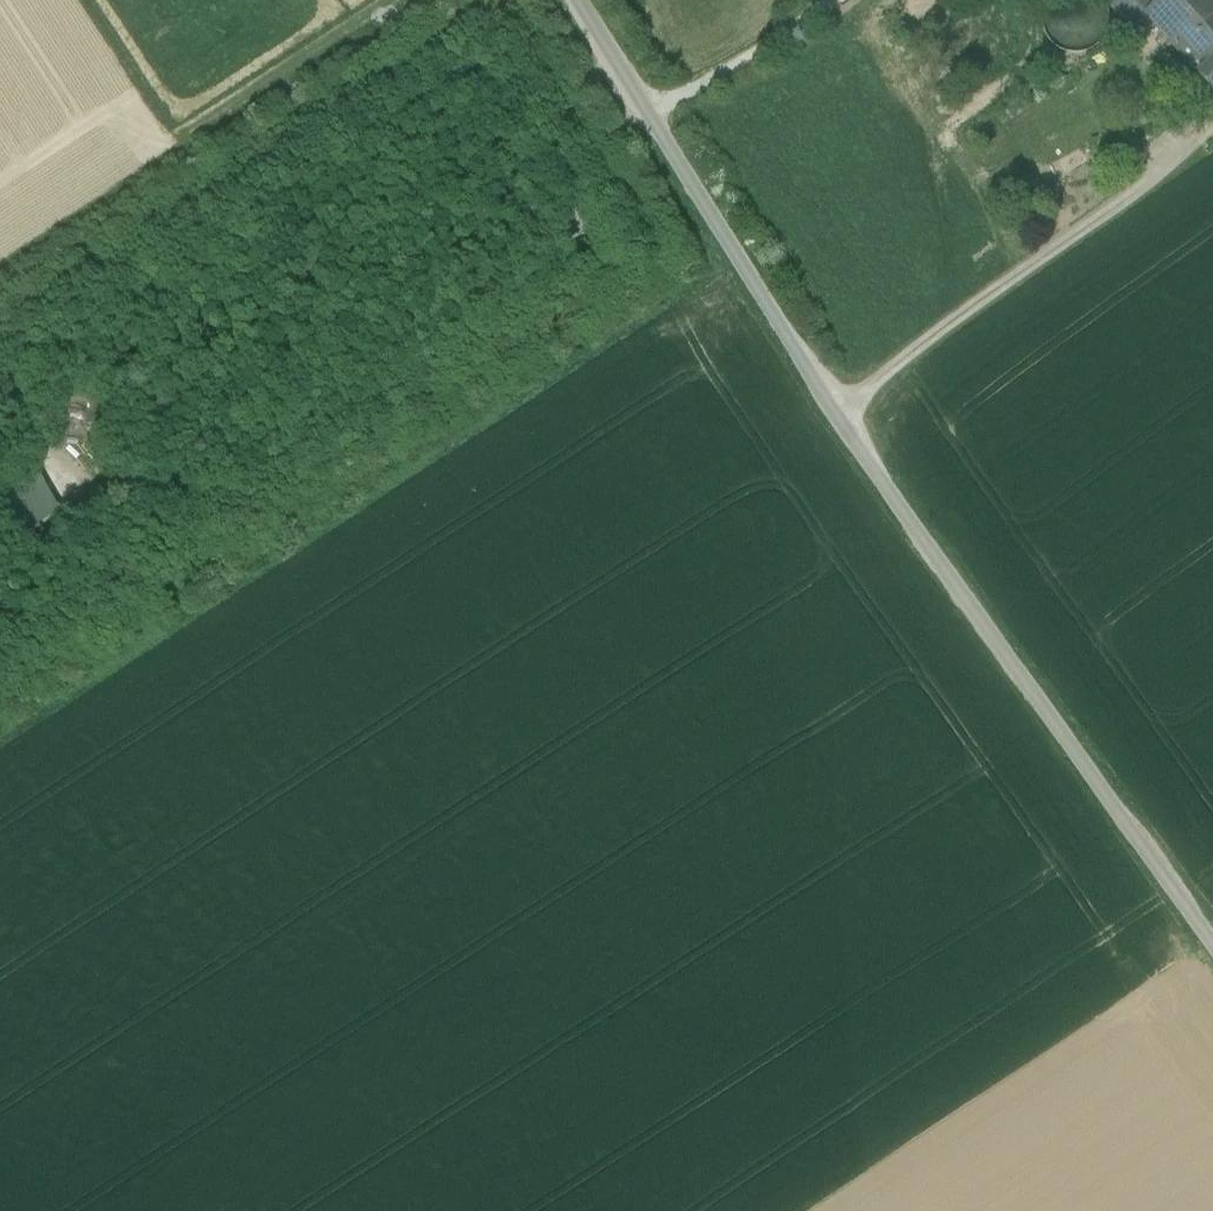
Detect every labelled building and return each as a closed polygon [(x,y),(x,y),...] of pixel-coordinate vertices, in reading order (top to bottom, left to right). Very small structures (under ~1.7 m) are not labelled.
[(1146,14),(1162,0),(1134,0),(1146,14)] [(1146,14),(1180,52),(1212,23),(1212,0),(1162,0),(1146,14)] [(1180,52),(1212,90),(1212,23),(1180,52)] [(42,468),(5,484),(25,529),(62,513),(42,468)]
